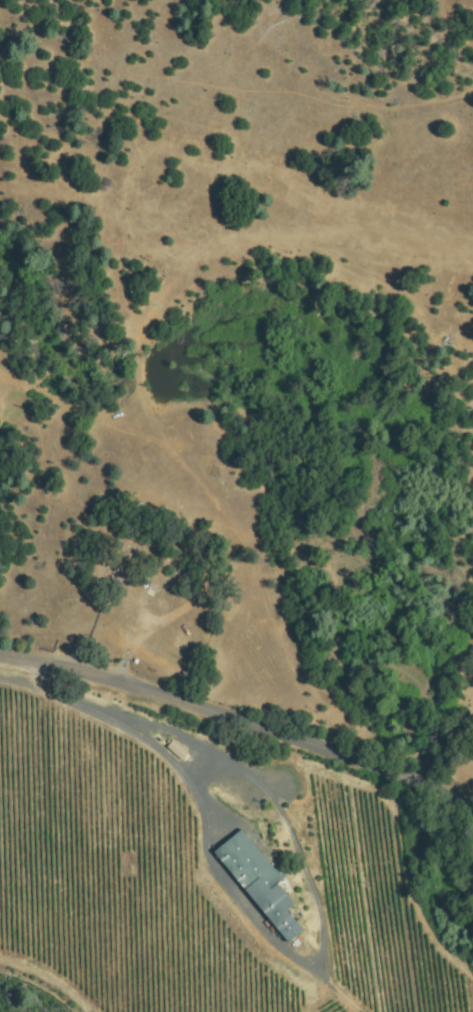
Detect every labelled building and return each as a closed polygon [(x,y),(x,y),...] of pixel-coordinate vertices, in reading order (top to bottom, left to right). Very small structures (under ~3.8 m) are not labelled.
[(156,556),(163,556),(162,565),(155,564),(156,556)] [(123,572),(118,584),(107,580),(112,568),(123,572)] [(126,591),(120,611),(115,609),(121,590),(126,591)] [(168,746),(172,741),(187,753),(182,759),(168,746)] [(275,885),(293,906),(285,913),(301,931),(289,941),(214,854),(240,832),(274,872),(280,866),(287,875),(275,885)]
